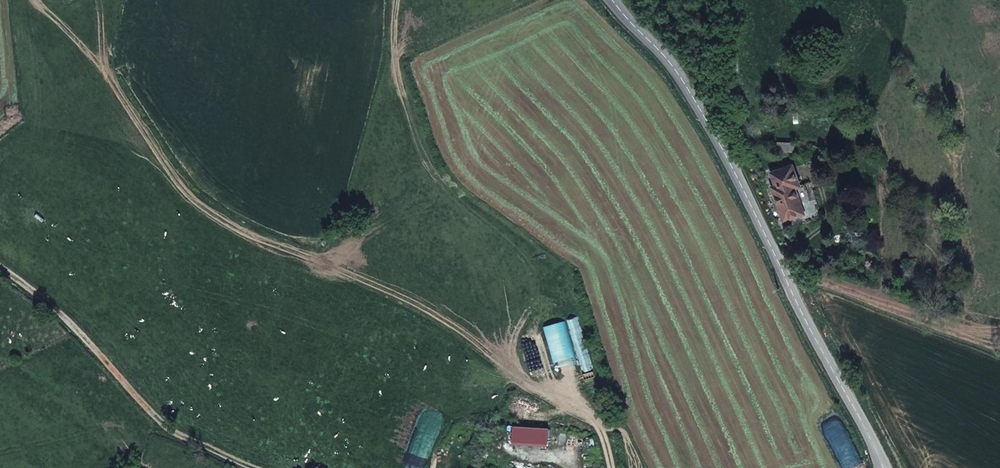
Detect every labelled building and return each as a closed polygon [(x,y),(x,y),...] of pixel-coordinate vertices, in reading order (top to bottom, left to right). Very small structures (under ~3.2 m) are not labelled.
[(798,163),(773,171),(779,185),(775,187),(788,224),(810,217),(802,191),(809,188),(798,163)]
